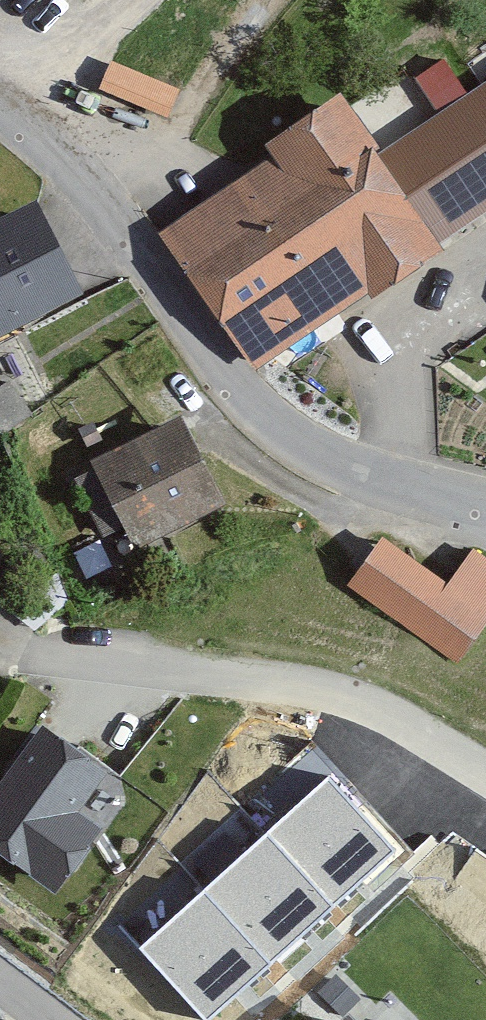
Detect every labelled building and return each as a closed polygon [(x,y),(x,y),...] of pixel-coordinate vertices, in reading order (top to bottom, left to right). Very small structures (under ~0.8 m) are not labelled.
[(450,54),(414,73),(432,107),(467,88),(450,54)] [(176,90),(112,65),(103,89),(166,114),(176,90)] [(375,161),(333,100),(258,152),(267,165),(158,240),(252,377),(365,300),(370,307),(440,259),(433,248),(485,211),(485,85),(375,161)] [(34,208),(0,225),(0,331),(76,295),(34,208)] [(218,506),(176,424),(86,470),(128,552),(218,506)] [(469,555),(443,589),(378,540),(342,586),(450,668),(485,622),(485,567),(469,555)] [(41,735),(0,793),(0,845),(55,884),(93,830),(70,813),(98,775),(41,735)] [(331,783),(142,951),(204,1019),(206,1019),(393,853),(331,783)] [(452,886),(485,909),(485,851),(479,847),(452,886)]
